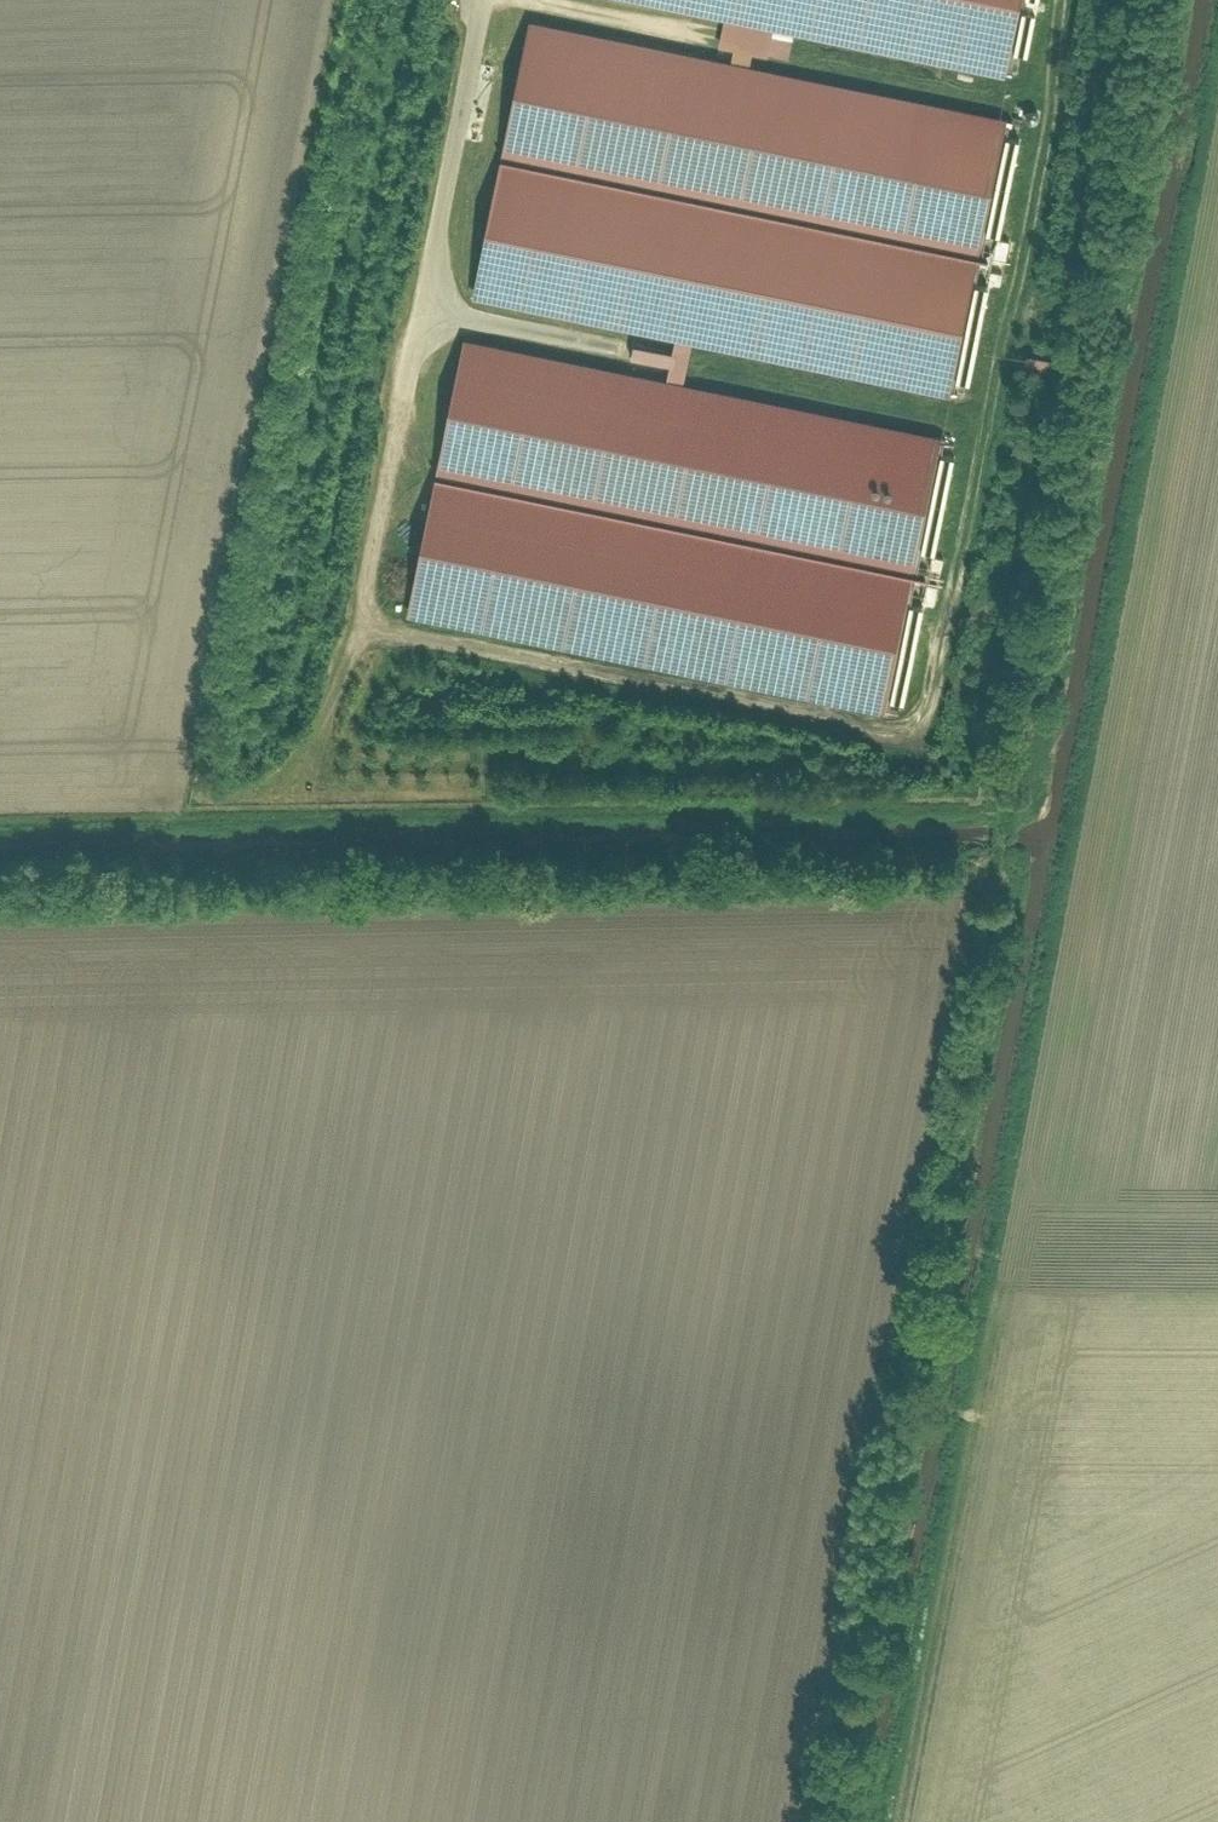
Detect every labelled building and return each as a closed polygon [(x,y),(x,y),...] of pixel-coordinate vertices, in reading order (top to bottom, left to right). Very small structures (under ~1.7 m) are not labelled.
[(727,16),(777,27),(1008,76),(1025,0),(653,0),(727,16)] [(777,27),(727,16),(720,45),(735,48),(733,60),(752,64),(755,52),(771,55),(777,27)] [(533,18),(476,293),(955,393),(1013,119),(752,64),(733,60),(533,18)] [(637,358),(675,363),(673,375),(691,378),(696,339),(680,337),(679,348),(639,343),(637,358)] [(467,348),(410,622),(889,722),(947,448),(467,348)]
